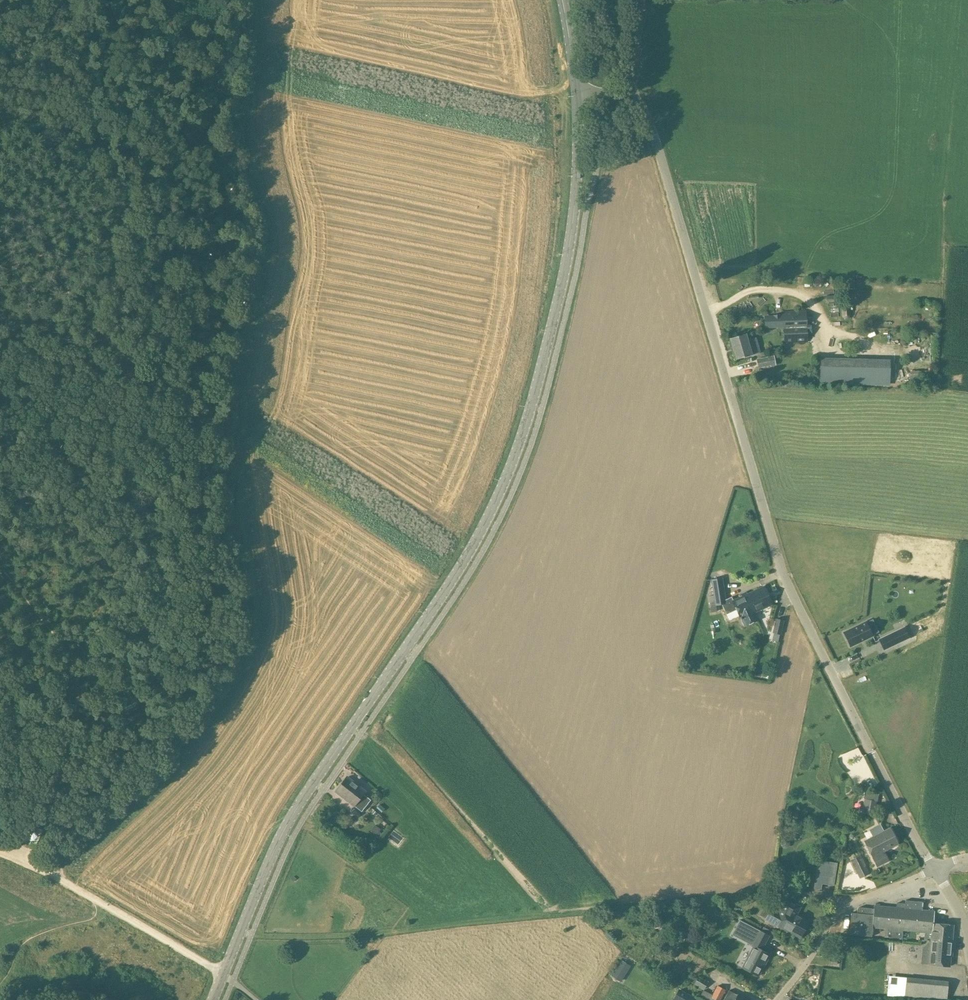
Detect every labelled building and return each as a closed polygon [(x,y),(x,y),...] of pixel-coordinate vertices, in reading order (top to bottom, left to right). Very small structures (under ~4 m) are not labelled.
[(783,327),(783,343),(808,342),(806,315),(764,316),(765,328),(783,327)] [(752,355),(746,334),(730,339),(736,360),(752,355)] [(769,358),(757,360),(758,368),(770,366),(769,358)] [(869,385),(870,359),(820,358),(820,383),(869,385)] [(763,587),(733,600),(731,597),(726,599),(723,578),(711,579),(713,595),(708,596),(711,613),(717,612),(717,606),(722,604),(727,614),(737,610),(744,626),(758,620),(754,612),(771,605),(763,587)] [(780,635),(784,621),(776,620),(773,633),(780,635)] [(850,647),(874,636),(866,621),(843,632),(850,647)] [(904,627),(878,639),(884,650),(910,638),(904,627)] [(363,794),(365,792),(347,777),(336,791),(362,812),(371,800),(363,794)] [(876,801),(865,799),(864,805),(875,807),(876,801)] [(899,844),(890,828),(884,831),(880,824),(869,830),(870,830),(873,837),(867,839),(864,841),(877,867),(889,861),(884,852),(899,844)] [(381,829),(375,825),(371,831),(377,835),(381,829)] [(870,874),(861,855),(850,860),(860,879),(870,874)] [(833,885),(837,863),(824,862),(822,878),(817,877),(815,888),(821,889),(821,883),(833,885)] [(764,906),(760,915),(767,918),(766,920),(800,937),(808,922),(796,916),(801,906),(785,898),(778,912),(772,909),(771,909),(764,906)] [(932,939),(932,931),(933,923),(934,911),(922,910),(923,902),(906,900),(905,904),(897,903),(896,907),(874,905),(874,908),(860,907),(858,907),(857,909),(857,913),(851,912),(849,934),(871,936),(872,928),(888,929),(887,937),(902,938),(903,931),(925,933),(924,941),(927,941),(927,939),(932,939)] [(932,931),(931,940),(952,942),(954,925),(933,923),(932,931)] [(766,942),(765,942),(769,935),(759,930),(755,937),(754,936),(750,944),(751,945),(748,950),(751,952),(747,960),(741,957),(737,964),(743,967),(742,968),(758,977),(770,954),(761,950),(766,942)] [(951,957),(952,942),(931,940),(929,964),(950,966),(950,957),(951,957)] [(620,959),(610,975),(620,981),(630,965),(620,959)] [(690,981),(704,990),(709,982),(698,976),(697,979),(693,976),(690,981)] [(907,977),(905,997),(933,999),(947,999),(949,981),(907,977)] [(703,990),(699,999),(701,999),(721,999),(726,990),(717,985),(712,995),(703,990)] [(672,999),(696,999),(697,999),(679,988),(672,999)] [(738,995),(729,990),(724,999),(725,999),(747,999),(738,995)]
